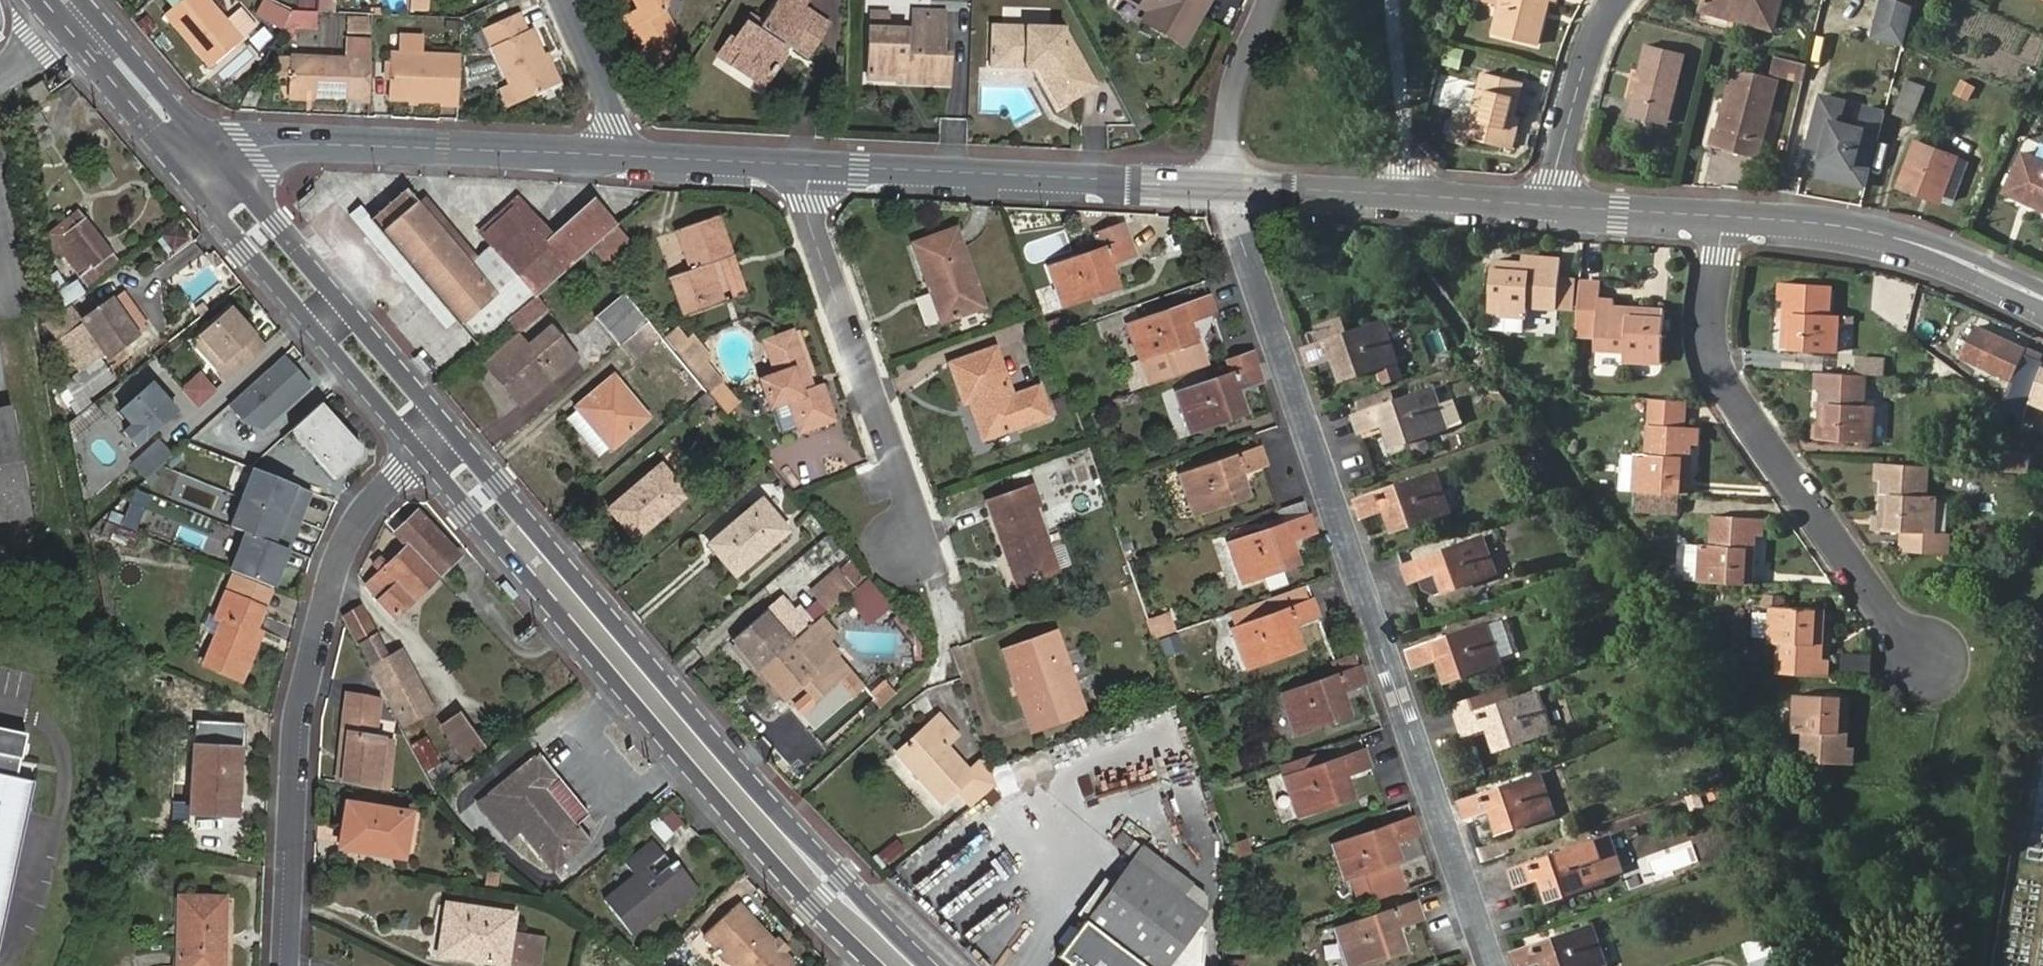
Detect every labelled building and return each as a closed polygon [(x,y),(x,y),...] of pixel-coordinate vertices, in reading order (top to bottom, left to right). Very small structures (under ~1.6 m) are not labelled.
[(167,16),(211,66),(241,40),(225,21),(206,0),(185,0),(167,16)] [(335,0),(322,0),(321,11),(335,12),(335,0)] [(414,13),(430,14),(431,0),(415,0),(414,13)] [(640,14),(625,22),(640,52),(665,38),(674,33),(662,10),(666,0),(632,0),(640,14)] [(790,39),(808,51),(828,23),(802,5),(805,0),(776,0),(763,20),(751,12),(733,38),(744,46),(733,62),(762,81),(783,49),(779,39),(783,35),(790,39)] [(1149,13),(1142,25),(1176,46),(1193,15),(1186,11),(1192,0),(1128,0),(1149,13)] [(1498,5),(1497,7),(1490,33),(1533,45),(1546,0),(1553,3),(1554,0),(1499,0),(1498,5)] [(1778,16),(1783,0),(1707,0),(1705,6),(1738,16),(1741,5),(1778,16)] [(1911,6),(1898,0),(1882,0),(1877,21),(1906,27),(1911,6)] [(907,67),(907,75),(907,79),(947,81),(949,52),(941,51),(942,10),(908,8),(908,29),(886,28),(868,27),(867,27),(865,73),(893,74),(894,66),(907,67)] [(239,9),(225,21),(241,40),(256,27),(239,9)] [(279,10),(272,23),(284,29),(291,16),(279,10)] [(869,12),(868,27),(886,28),(886,13),(869,12)] [(515,88),(523,103),(523,104),(559,85),(533,30),(526,34),(517,14),(486,30),(515,88)] [(372,20),(352,20),(351,35),(371,35),(372,20)] [(1902,42),(1906,27),(1877,21),(1873,35),(1902,42)] [(1059,26),(993,24),(993,40),(986,41),(986,67),(1020,68),(1021,63),(1032,64),(1031,69),(1050,107),(1090,87),(1059,26)] [(482,32),(473,37),(482,56),(491,51),(482,32)] [(718,52),(733,62),(744,46),(733,38),(730,35),(718,52)] [(783,49),(790,39),(783,35),(779,39),(783,49)] [(668,59),(671,50),(665,38),(640,52),(636,55),(645,72),(668,59)] [(1453,67),(1457,48),(1440,43),(1436,61),(1453,67)] [(1656,104),(1668,107),(1682,53),(1647,43),(1631,97),(1627,113),(1652,120),(1656,104)] [(1777,54),(1773,70),(1805,78),(1809,63),(1777,54)] [(294,96),(371,99),(373,64),(295,61),(294,96)] [(458,105),(460,64),(388,63),(388,103),(458,105)] [(893,74),(907,75),(907,67),(894,66),(893,74)] [(1739,67),(1718,147),(1757,157),(1776,78),(1739,67)] [(1496,145),(1507,106),(1514,80),(1479,70),(1466,111),(1449,107),(1440,139),(1457,143),(1460,135),(1496,145)] [(1907,82),(1896,113),(1913,119),(1924,87),(1907,82)] [(515,107),(523,103),(515,88),(507,91),(515,107)] [(1882,125),(1885,112),(1867,107),(1861,128),(1841,122),(1846,102),(1823,96),(1810,145),(1826,149),(1820,174),(1866,187),(1882,125)] [(1664,123),(1668,107),(1656,104),(1652,120),(1664,123)] [(1514,108),(1507,106),(1496,145),(1503,148),(1514,108)] [(1901,185),(1941,199),(1957,157),(1916,142),(1901,185)] [(2042,209),(2042,164),(2022,154),(2006,192),(2042,209)] [(497,250),(533,293),(613,223),(593,201),(552,236),(526,206),(488,239),(497,250)] [(399,216),(382,230),(461,324),(495,295),(473,269),(446,237),(454,230),(446,222),(439,228),(422,208),(416,202),(399,216)] [(429,203),(422,208),(439,228),(446,222),(429,203)] [(373,221),(382,230),(399,216),(392,205),(373,221)] [(58,256),(64,254),(88,284),(117,261),(77,211),(48,233),(48,240),(58,256)] [(719,261),(733,256),(718,216),(677,231),(691,270),(672,277),(685,316),(725,301),(711,264),(719,261)] [(1105,266),(1113,263),(1138,255),(1124,223),(1098,232),(1099,234),(1103,248),(1089,254),(1051,266),(1062,299),(1111,282),(1105,266)] [(178,225),(164,235),(174,249),(188,238),(178,225)] [(615,227),(589,250),(606,270),(632,248),(615,227)] [(954,229),(916,243),(942,319),(982,305),(954,229)] [(481,262),(454,230),(446,237),(473,269),(481,262)] [(1099,234),(1084,239),(1089,254),(1103,248),(1099,234)] [(497,250),(481,262),(473,269),(495,295),(509,312),(512,315),(531,299),(535,295),(533,293),(497,250)] [(746,294),(733,256),(719,261),(733,299),(746,294)] [(1491,313),(1527,316),(1527,315),(1527,306),(1557,308),(1559,276),(1560,258),(1545,257),(1544,264),(1494,260),(1491,313)] [(1121,287),(1113,263),(1105,266),(1111,282),(1062,299),(1064,306),(1121,287)] [(62,269),(43,278),(57,309),(82,294),(73,277),(68,280),(62,269)] [(1574,278),(1559,276),(1557,308),(1572,308),(1574,278)] [(535,295),(531,299),(541,311),(565,290),(556,278),(535,295)] [(1601,282),(1580,281),(1577,333),(1598,335),(1598,348),(1627,351),(1627,360),(1661,362),(1664,310),(1615,306),(1615,300),(1600,299),(1601,282)] [(1780,298),(1788,299),(1785,348),(1837,351),(1839,316),(1831,315),(1832,285),(1781,282),(1780,298)] [(150,326),(125,292),(59,341),(82,372),(106,354),(108,357),(150,326)] [(595,317),(619,345),(648,320),(625,292),(595,317)] [(509,312),(495,295),(461,324),(474,341),(509,312)] [(1189,321),(1213,313),(1208,296),(1128,324),(1140,358),(1188,341),(1183,324),(1189,321)] [(70,304),(54,317),(61,334),(81,319),(70,304)] [(253,335),(230,308),(192,340),(215,368),(230,355),(241,367),(261,349),(251,337),(253,335)] [(1525,330),(1527,316),(1491,313),(1490,327),(1525,330)] [(648,320),(619,345),(632,361),(663,337),(649,321),(648,320)] [(1197,345),(1189,321),(1183,324),(1188,341),(1140,358),(1142,364),(1197,345)] [(1384,322),(1305,349),(1310,366),(1335,357),(1341,355),(1347,371),(1396,355),(1384,322)] [(2024,419),(2042,365),(2042,361),(2028,354),(2030,351),(1977,326),(1962,356),(2014,381),(2006,407),(2024,419)] [(521,403),(575,357),(551,329),(528,348),(519,338),(488,364),(521,403)] [(801,430),(832,419),(821,387),(813,390),(792,333),(765,342),(777,375),(761,380),(770,408),(790,400),(801,430)] [(674,350),(705,387),(718,378),(687,339),(674,350)] [(1205,367),(1197,345),(1142,364),(1151,386),(1205,367)] [(983,438),(1047,415),(1038,388),(1013,397),(994,349),(951,364),(964,403),(969,401),(983,438)] [(1341,355),(1335,357),(1343,380),(1398,360),(1396,355),(1347,371),(1341,355)] [(1886,374),(1887,356),(1855,355),(1855,373),(1886,374)] [(262,428),(310,385),(283,356),(229,404),(245,422),(262,428)] [(101,360),(78,378),(91,396),(115,378),(101,360)] [(1239,389),(1262,382),(1257,366),(1177,392),(1188,425),(1239,409),(1233,391),(1239,389)] [(197,371),(178,391),(197,409),(216,390),(197,371)] [(561,415),(600,460),(651,417),(612,372),(561,415)] [(1867,375),(1817,372),(1817,389),(1824,389),(1820,437),(1873,440),(1875,405),(1865,405),(1867,375)] [(175,413),(150,385),(119,413),(131,426),(123,434),(136,448),(175,413)] [(1379,407),(1351,416),(1356,433),(1383,423),(1390,421),(1397,438),(1445,421),(1434,387),(1393,402),(1391,396),(1377,401),(1379,407)] [(1239,409),(1188,425),(1191,432),(1247,413),(1239,389),(1233,391),(1239,409)] [(707,412),(718,402),(709,391),(697,401),(707,412)] [(1442,402),(1450,427),(1462,423),(1454,398),(1442,402)] [(1637,453),(1635,491),(1640,491),(1682,493),(1688,494),(1692,443),(1699,444),(1699,427),(1685,426),(1686,402),(1649,400),(1646,453),(1637,453)] [(307,449),(333,478),(359,454),(359,446),(320,402),(290,429),(307,449)] [(30,516),(11,406),(0,408),(0,522),(30,516)] [(1447,427),(1445,421),(1397,438),(1390,421),(1383,423),(1392,446),(1447,427)] [(281,437),(298,456),(307,449),(290,429),(281,437)] [(144,480),(170,457),(157,442),(131,466),(144,480)] [(1241,473),(1264,465),(1259,448),(1180,476),(1191,508),(1240,492),(1236,474),(1241,473)] [(2019,472),(2020,453),(1997,451),(1996,470),(2019,472)] [(2019,472),(2030,472),(2031,454),(2020,453),(2019,472)] [(1905,532),(1903,552),(1947,554),(1948,534),(1934,534),(1936,496),(1927,496),(1928,467),(1878,464),(1877,480),(1884,480),(1882,531),(1905,532)] [(635,536),(685,494),(661,465),(611,509),(635,536)] [(298,519),(310,490),(253,468),(240,497),(298,519)] [(1436,471),(1355,499),(1361,515),(1386,507),(1393,504),(1399,523),(1448,506),(1436,471)] [(1249,496),(1241,473),(1236,474),(1240,492),(1191,508),(1193,515),(1249,496)] [(1039,505),(1032,487),(989,502),(1018,583),(1056,569),(1033,507),(1039,505)] [(1682,493),(1640,491),(1640,509),(1681,511),(1682,493)] [(286,549),(298,519),(240,497),(229,526),(246,533),(286,549)] [(787,529),(762,501),(711,544),(736,573),(787,529)] [(1282,520),(1305,512),(1302,502),(1278,510),(1282,520)] [(1450,511),(1448,506),(1399,523),(1393,504),(1386,507),(1394,531),(1450,511)] [(407,545),(438,576),(460,555),(416,510),(394,531),(407,545)] [(1291,541),(1315,532),(1308,515),(1230,544),(1241,577),(1290,560),(1285,543),(1291,541)] [(1703,547),(1700,582),(1752,585),(1756,534),(1763,533),(1764,518),(1714,515),(1712,545),(1703,545),(1703,547)] [(827,531),(821,537),(828,545),(835,541),(827,531)] [(271,586),(286,549),(246,533),(229,569),(271,586)] [(1483,536),(1403,564),(1409,581),(1421,577),(1434,572),(1440,570),(1446,586),(1495,570),(1483,536)] [(1290,560),(1241,577),(1243,583),(1299,564),(1291,541),(1285,543),(1290,560)] [(378,600),(393,616),(394,618),(438,576),(407,545),(386,566),(378,558),(372,565),(379,573),(366,585),(378,600)] [(1690,546),(1688,581),(1700,582),(1703,547),(1690,546)] [(826,604),(853,585),(840,568),(813,586),(826,604)] [(1440,588),(1446,586),(1440,570),(1434,572),(1421,577),(1425,588),(1440,588)] [(826,604),(831,610),(848,595),(864,582),(861,579),(853,585),(826,604)] [(886,610),(864,582),(848,595),(870,624),(886,610)] [(241,680),(254,648),(248,646),(255,628),(263,609),(226,593),(212,624),(209,631),(215,634),(201,665),(241,680)] [(1294,625),(1318,616),(1312,600),(1233,629),(1245,661),(1293,645),(1288,628),(1294,625)] [(735,639),(761,670),(803,633),(777,603),(735,639)] [(362,606),(341,617),(367,665),(388,654),(362,606)] [(1781,644),(1779,672),(1830,675),(1830,659),(1823,659),(1826,609),(1773,606),(1770,643),(1781,644)] [(1157,616),(1144,620),(1151,640),(1164,636),(1157,616)] [(1489,623),(1408,651),(1414,667),(1438,658),(1444,656),(1450,672),(1500,656),(1489,623)] [(1293,645),(1245,661),(1248,667),(1301,649),(1294,625),(1288,628),(1293,645)] [(803,633),(761,670),(785,697),(803,683),(812,675),(825,690),(851,668),(827,641),(825,643),(811,626),(803,633)] [(248,646),(254,648),(262,632),(255,628),(248,646)] [(1034,728),(1083,711),(1055,634),(1006,652),(1034,728)] [(1168,654),(1184,648),(1180,634),(1164,641),(1168,654)] [(388,654),(367,665),(400,727),(433,709),(400,648),(388,654)] [(1334,675),(1360,666),(1356,653),(1334,661),(1330,662),(1334,675)] [(1840,671),(1872,671),(1872,655),(1840,655),(1840,671)] [(1503,662),(1500,656),(1450,672),(1444,656),(1438,658),(1446,681),(1503,662)] [(1341,692),(1366,683),(1360,666),(1334,675),(1281,694),(1292,727),(1341,711),(1335,694),(1341,692)] [(812,675),(803,683),(816,698),(825,690),(812,675)] [(864,692),(879,708),(895,693),(880,677),(864,692)] [(1504,686),(1452,703),(1458,719),(1508,701),(1509,701),(1504,686)] [(1508,701),(1458,719),(1463,735),(1488,726),(1494,724),(1500,740),(1550,724),(1537,691),(1509,701),(1508,701)] [(1350,715),(1341,692),(1335,694),(1341,711),(1292,727),(1294,733),(1350,715)] [(1854,748),(1847,748),(1850,698),(1798,694),(1795,730),(1806,731),(1804,759),(1853,763),(1854,748)] [(1206,715),(1203,706),(1190,711),(1192,720),(1206,715)] [(349,732),(343,782),(377,788),(383,739),(376,737),(379,716),(347,711),(344,731),(349,732)] [(458,713),(440,726),(466,761),(483,747),(458,713)] [(957,786),(974,805),(996,786),(989,767),(985,756),(968,772),(944,744),(956,734),(939,716),(899,752),(943,800),(957,786)] [(1552,730),(1550,724),(1500,740),(1494,724),(1488,726),(1496,749),(1552,730)] [(815,729),(794,747),(812,767),(833,749),(815,729)] [(27,782),(12,779),(21,735),(0,730),(0,910),(27,782)] [(344,731),(338,782),(343,782),(349,732),(344,731)] [(426,737),(411,745),(432,784),(454,770),(448,760),(442,764),(426,737)] [(189,812),(236,815),(240,747),(193,744),(189,812)] [(1345,775),(1370,766),(1364,749),(1323,764),(1285,776),(1296,810),(1345,794),(1340,777),(1345,775)] [(1319,751),(1281,764),(1285,776),(1323,764),(1319,751)] [(555,870),(592,840),(579,823),(550,789),(562,779),(539,753),(492,793),(479,804),(508,838),(521,828),(555,870)] [(1705,785),(1723,779),(1719,768),(1701,773),(1705,785)] [(1539,774),(1461,801),(1467,818),(1491,810),(1496,808),(1502,824),(1552,808),(1539,774)] [(1345,794),(1296,810),(1299,817),(1353,798),(1345,775),(1340,777),(1345,794)] [(590,813),(562,779),(550,789),(579,823),(590,813)] [(345,803),(339,847),(403,856),(410,813),(345,803)] [(647,823),(663,842),(673,834),(672,833),(682,824),(666,806),(647,823)] [(1554,813),(1552,808),(1502,824),(1496,808),(1491,810),(1498,832),(1554,813)] [(1394,843),(1418,835),(1412,818),(1334,845),(1345,879),(1395,862),(1389,845),(1394,843)] [(1128,857),(1137,847),(1120,831),(1111,841),(1128,857)] [(1590,842),(1510,869),(1515,885),(1540,878),(1546,876),(1552,892),(1602,876),(1622,869),(1610,835),(1590,842)] [(1252,853),(1247,839),(1230,845),(1235,858),(1252,853)] [(885,867),(903,851),(893,840),(875,856),(885,867)] [(668,914),(698,890),(676,864),(656,880),(648,870),(665,855),(654,842),(625,865),(637,879),(606,904),(635,941),(668,914)] [(1402,866),(1394,843),(1389,845),(1395,862),(1345,879),(1347,884),(1402,866)] [(1084,922),(1144,965),(1166,965),(1205,915),(1131,859),(1084,922)] [(1546,876),(1540,878),(1549,900),(1604,881),(1602,876),(1552,892),(1546,876)] [(702,895),(698,890),(668,914),(673,920),(702,895)] [(224,897),(178,896),(177,965),(222,965),(224,897)] [(1397,927),(1421,919),(1415,902),(1336,929),(1348,963),(1398,946),(1392,929),(1397,927)] [(464,931),(461,956),(509,964),(513,931),(515,913),(448,903),(444,928),(464,931)] [(765,930),(753,918),(740,903),(706,937),(720,952),(734,965),(792,965),(796,962),(783,949),(778,954),(759,935),(765,930)] [(1122,965),(1144,965),(1084,922),(1077,932),(1122,965)] [(1512,953),(1517,965),(1527,965),(1543,960),(1549,958),(1553,965),(1579,965),(1604,957),(1593,924),(1512,953)] [(1397,927),(1392,929),(1398,946),(1348,963),(1348,965),(1359,965),(1405,950),(1397,927)] [(441,954),(461,956),(464,931),(444,928),(441,954)] [(776,942),(765,930),(759,935),(778,954),(783,949),(787,945),(779,937),(776,942)] [(513,931),(509,964),(528,965),(542,965),(546,937),(513,931)] [(1077,932),(1058,957),(1070,965),(1122,965),(1077,932)] [(1779,961),(1771,934),(1744,943),(1751,965),(1763,965),(1779,961)] [(1229,955),(1229,965),(1246,965),(1246,963),(1238,956),(1229,955)] [(1606,963),(1604,957),(1579,965),(1597,965),(1606,963)] [(1543,960),(1545,965),(1553,965),(1549,958),(1543,960)]
